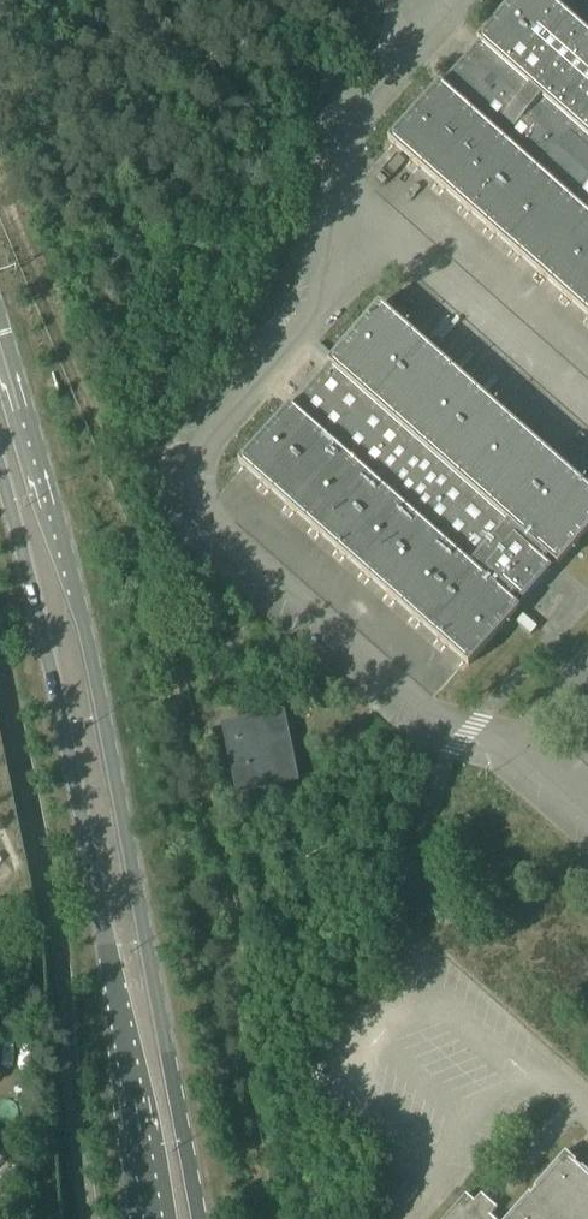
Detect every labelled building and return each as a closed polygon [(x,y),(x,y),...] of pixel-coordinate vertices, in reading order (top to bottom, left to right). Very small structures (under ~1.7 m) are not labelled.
[(587,316),(587,35),(548,0),(515,0),(390,142),(587,316)] [(470,666),(587,532),(587,489),(379,305),(240,463),(470,666)] [(299,782),(284,712),(221,725),(237,795),(299,782)] [(582,1168),(580,1170),(574,1165),(576,1163),(565,1154),(535,1188),(537,1189),(531,1196),(529,1194),(507,1218),(587,1218),(587,1174),(582,1168)] [(474,1204),(466,1196),(446,1218),(491,1218),(490,1218),(498,1210),(482,1195),(474,1204)]
